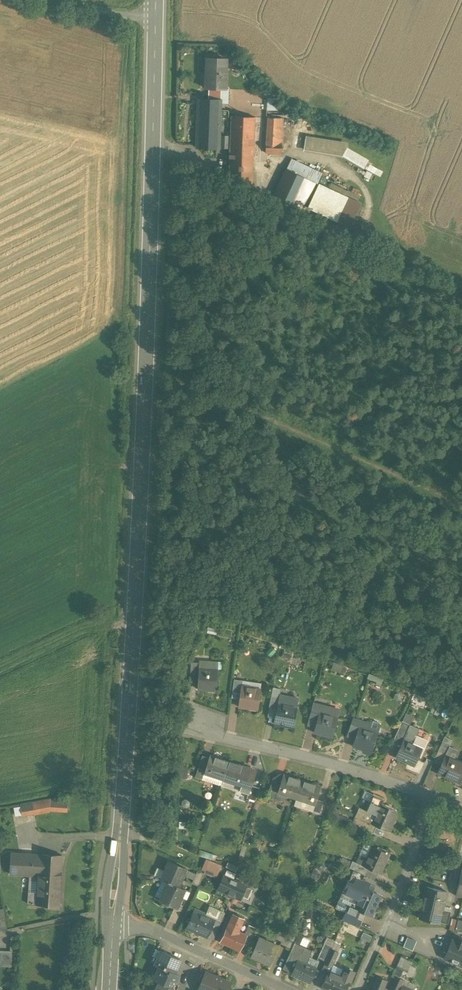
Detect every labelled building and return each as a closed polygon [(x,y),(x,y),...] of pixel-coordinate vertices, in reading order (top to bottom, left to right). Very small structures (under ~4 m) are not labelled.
[(225,59),(208,58),(207,63),(206,63),(206,73),(208,73),(207,88),(205,87),(205,88),(209,88),(221,89),(225,89),(225,88),(227,64),(225,64),(225,59)] [(220,100),(221,89),(209,88),(208,100),(220,100)] [(225,88),(225,89),(221,89),(220,100),(220,101),(228,101),(229,88),(225,88)] [(278,99),(267,98),(267,110),(278,111),(278,99)] [(220,100),(208,100),(199,100),(197,147),(218,148),(220,101),(220,100)] [(255,117),(231,116),(229,175),(252,186),(255,117)] [(283,119),(269,118),(267,143),(282,143),(283,119)] [(305,136),(303,151),(341,157),(363,169),(369,161),(346,148),(347,143),(305,136)] [(281,153),(282,143),(267,143),(266,143),(265,153),(281,153)] [(291,159),(287,169),(317,184),(322,174),(291,159)] [(317,184),(287,169),(274,196),(305,210),(317,184)] [(308,207),(337,221),(348,198),(319,184),(308,207)] [(348,198),(337,221),(350,227),(361,203),(348,198)] [(199,663),(191,662),(190,674),(198,675),(199,669),(199,663)] [(218,670),(199,669),(198,675),(197,689),(208,690),(208,687),(216,687),(215,690),(216,690),(218,670)] [(242,681),(234,680),(232,691),(241,693),(242,686),(242,681)] [(260,689),(242,686),(241,693),(239,707),(249,708),(250,705),(257,706),(257,709),(260,689)] [(279,698),(271,696),(269,708),(277,709),(278,703),(279,698)] [(297,707),(278,703),(277,709),(274,723),(284,726),(285,723),(292,724),(292,727),(293,727),(297,707)] [(321,707),(313,705),(310,717),(318,719),(321,707)] [(336,710),(329,708),(329,709),(321,707),(318,719),(314,732),(324,735),(325,732),(332,734),(332,737),(337,717),(334,717),(336,710)] [(361,721),(353,719),(350,730),(357,733),(359,727),(361,721)] [(370,724),(361,721),(359,727),(368,730),(370,724)] [(410,725),(402,721),(393,742),(401,745),(403,739),(410,725)] [(370,724),(368,730),(377,733),(379,727),(370,724)] [(419,729),(410,725),(403,739),(413,743),(419,729)] [(368,730),(359,727),(357,733),(353,746),(354,747),(354,746),(363,749),(362,752),(369,754),(370,752),(371,752),(377,733),(368,730)] [(413,743),(403,739),(401,745),(395,757),(414,766),(422,748),(413,743)] [(450,744),(443,741),(440,746),(448,750),(448,749),(450,744)] [(440,746),(435,757),(443,761),(445,756),(448,750),(440,746)] [(457,753),(448,749),(448,750),(445,756),(454,759),(457,753)] [(229,762),(210,756),(206,768),(204,773),(223,779),(229,762)] [(445,756),(443,761),(437,773),(457,782),(461,770),(461,763),(454,759),(445,756)] [(247,767),(229,762),(223,779),(241,786),(243,780),(247,767)] [(206,768),(199,766),(195,778),(202,780),(204,773),(206,768)] [(302,781),(283,774),(279,787),(278,792),(296,798),(302,781)] [(250,783),(243,780),(241,786),(239,792),(246,794),(250,783)] [(321,786),(302,781),(296,798),(315,805),(317,799),(321,786)] [(272,785),(269,797),(276,799),(278,792),(279,787),(272,785)] [(384,799),(373,794),(370,802),(368,802),(365,808),(366,810),(366,811),(359,808),(355,816),(352,824),(361,828),(364,821),(376,826),(389,832),(389,831),(388,831),(396,812),(397,812),(382,805),(384,799)] [(324,802),(317,799),(315,805),(313,811),(320,813),(324,802)] [(50,800),(21,805),(23,815),(50,810),(54,810),(55,800),(50,800)] [(55,800),(54,810),(67,811),(68,801),(55,800)] [(349,822),(353,815),(338,808),(335,815),(349,822)] [(376,826),(364,821),(361,828),(373,833),(376,826)] [(390,854),(372,846),(372,847),(373,847),(364,866),(363,865),(363,866),(368,868),(381,874),(380,873),(388,854),(390,855),(390,854)] [(216,859),(217,855),(200,850),(199,854),(216,859)] [(40,855),(12,853),(10,874),(30,875),(32,875),(32,881),(38,881),(40,855)] [(62,855),(40,854),(40,855),(38,881),(37,904),(59,906),(62,855)] [(186,869),(169,861),(161,880),(168,883),(178,887),(182,877),(185,869),(186,869)] [(363,866),(356,863),(353,870),(364,875),(365,875),(368,868),(363,866)] [(198,870),(192,884),(198,886),(204,873),(198,870)] [(364,875),(353,870),(351,875),(362,880),(364,875)] [(38,881),(32,881),(32,875),(30,875),(28,903),(37,904),(38,881)] [(362,880),(351,875),(348,881),(372,892),(375,886),(362,880)] [(246,886),(223,876),(217,889),(226,893),(227,896),(232,898),(234,897),(240,899),(246,886)] [(372,892),(348,881),(343,893),(359,900),(355,908),(354,908),(360,911),(365,913),(372,916),(371,915),(380,896),(381,897),(381,896),(372,892)] [(178,887),(168,883),(164,890),(159,901),(174,907),(176,908),(178,906),(185,890),(178,887)] [(446,892),(427,887),(419,918),(439,923),(439,922),(447,924),(450,912),(442,910),(446,892)] [(359,900),(343,893),(336,908),(345,912),(348,905),(354,908),(355,908),(359,900)] [(354,908),(348,905),(345,912),(357,918),(360,911),(354,908)] [(174,907),(169,920),(175,923),(182,908),(178,906),(176,908),(174,907)] [(206,916),(194,911),(187,928),(207,937),(214,920),(215,918),(206,915),(206,916)] [(357,918),(345,912),(341,920),(358,927),(365,913),(360,911),(357,918)] [(244,919),(233,914),(227,926),(220,942),(240,951),(240,950),(247,935),(244,933),(238,931),(244,919)] [(453,918),(450,928),(461,931),(461,920),(453,918)] [(214,920),(207,937),(213,939),(220,923),(214,920)] [(257,928),(248,924),(244,933),(247,935),(252,937),(257,928)] [(285,934),(274,929),(271,936),(282,941),(285,934)] [(291,936),(286,933),(282,941),(281,944),(287,946),(291,936)] [(247,935),(240,950),(246,952),(252,937),(247,935)] [(452,939),(443,958),(461,967),(461,939),(455,936),(454,940),(452,939)] [(278,946),(259,937),(251,956),(270,964),(278,946)] [(416,941),(407,937),(403,947),(412,950),(416,941)] [(327,938),(318,958),(325,962),(331,949),(332,949),(335,941),(327,938)] [(312,950),(295,942),(283,969),(292,973),(298,960),(306,964),(312,950)] [(325,962),(324,964),(331,967),(338,952),(332,949),(331,949),(325,962)] [(0,951),(0,965),(11,965),(11,967),(12,967),(12,951),(0,951)] [(180,959),(161,951),(161,952),(155,965),(160,967),(174,973),(180,959)] [(400,957),(392,976),(395,977),(404,981),(412,963),(400,957)] [(306,964),(298,960),(292,973),(292,974),(310,982),(316,968),(306,964)] [(174,973),(160,967),(154,980),(159,982),(172,988),(178,975),(174,973)] [(353,972),(345,968),(341,977),(349,981),(350,981),(353,972)] [(329,972),(328,971),(321,988),(322,988),(327,989),(345,989),(350,981),(349,981),(341,977),(329,972)] [(206,972),(198,989),(228,989),(231,983),(223,980),(222,980),(218,979),(219,978),(218,978),(206,972)] [(371,989),(384,989),(383,989),(386,981),(377,977),(371,989)] [(389,989),(400,989),(402,985),(404,981),(395,977),(389,989)]
